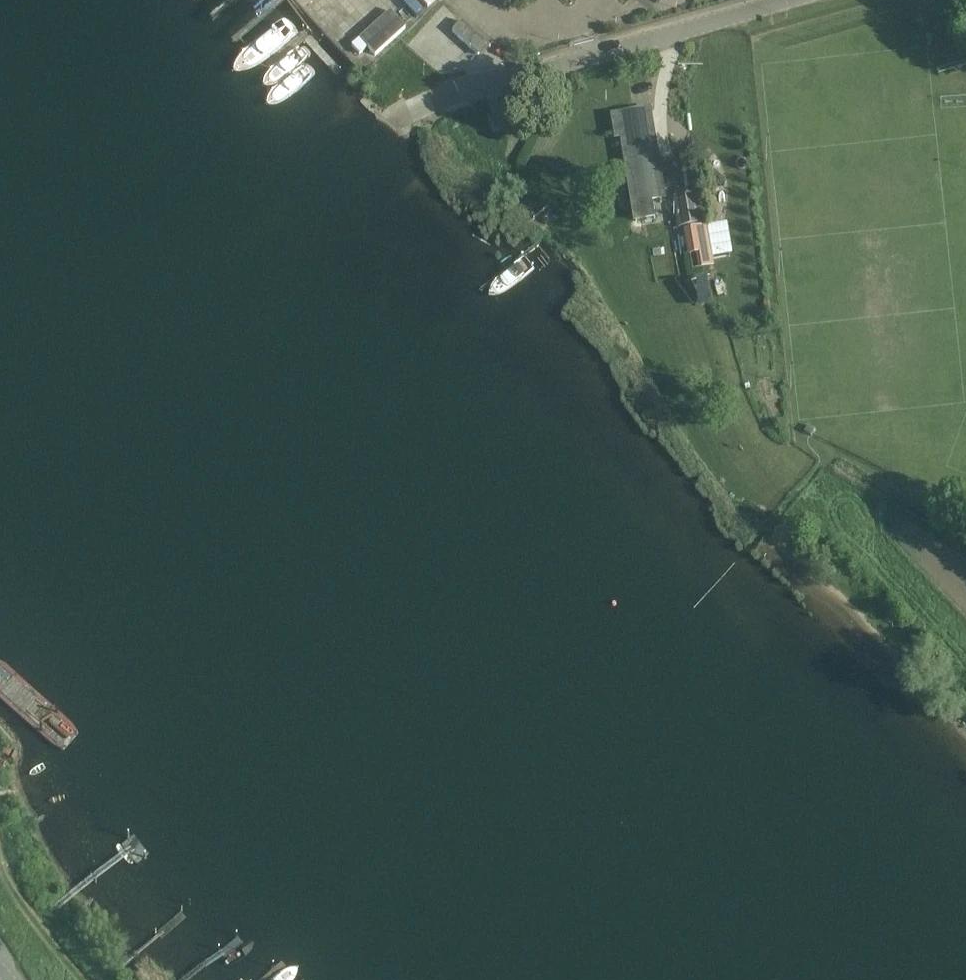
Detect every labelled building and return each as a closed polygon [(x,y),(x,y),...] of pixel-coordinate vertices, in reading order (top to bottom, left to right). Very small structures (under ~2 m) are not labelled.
[(372,55),(406,28),(391,10),(357,37),(372,55)] [(463,22),(453,33),(479,56),(489,45),(463,22)] [(633,202),(663,197),(648,105),(612,111),(616,135),(621,134),(633,202)] [(701,225),(698,197),(674,200),(678,228),(701,225)] [(708,226),(689,229),(694,255),(712,251),(708,226)]
